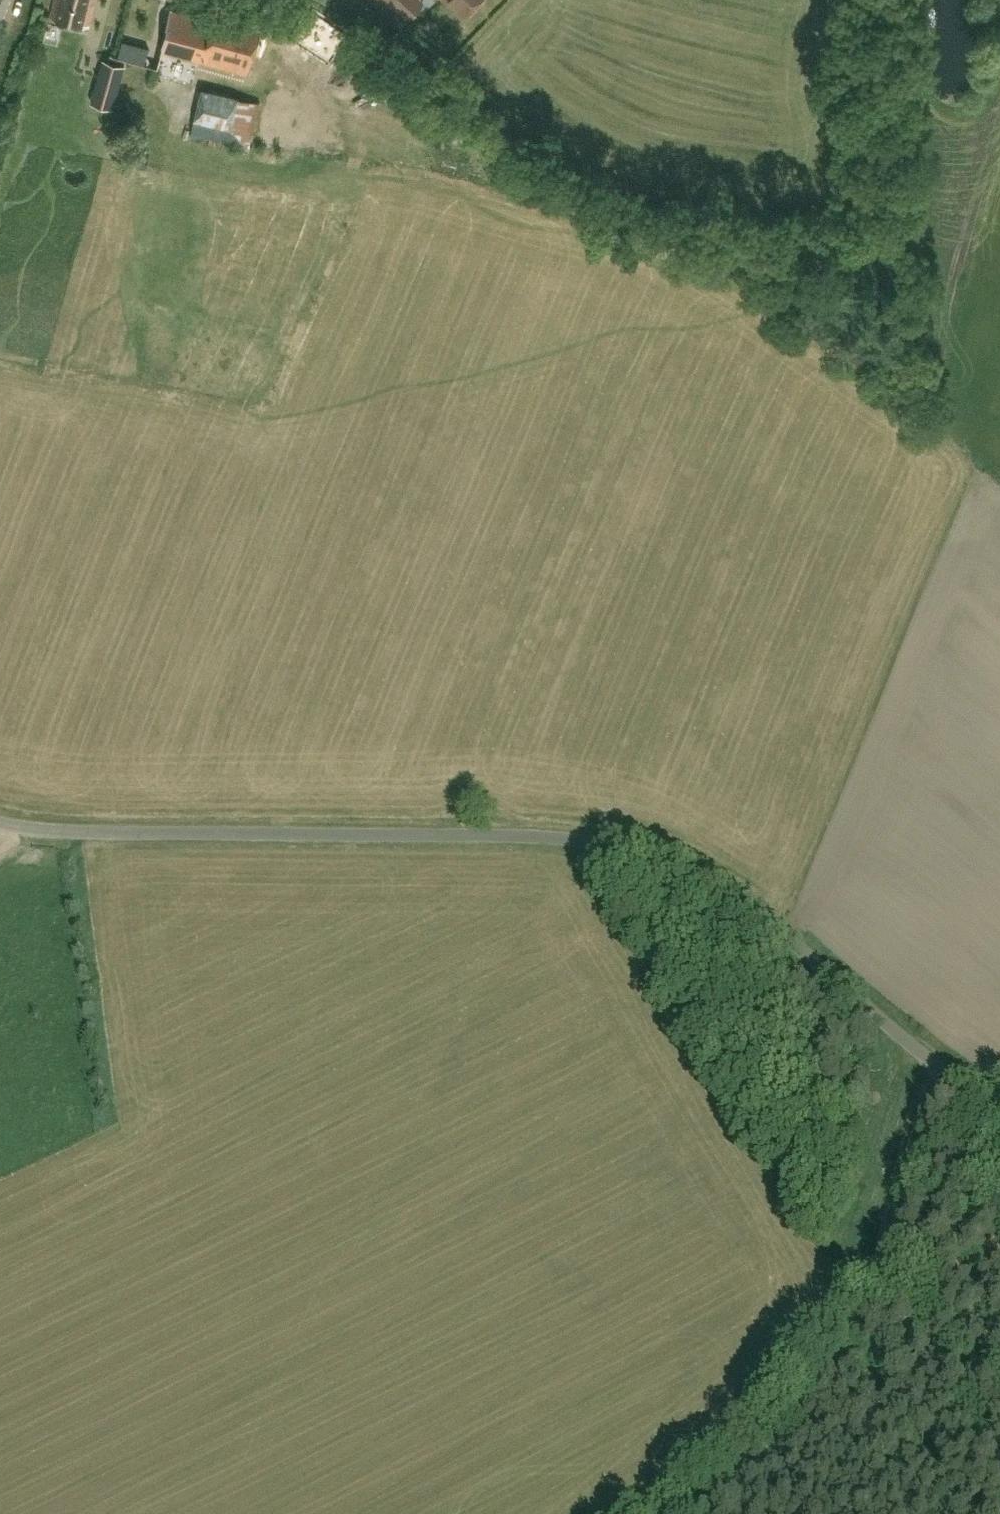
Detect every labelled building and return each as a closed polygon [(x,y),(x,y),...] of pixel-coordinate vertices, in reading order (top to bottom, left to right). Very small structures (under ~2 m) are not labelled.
[(95,0),(54,0),(49,16),(88,26),(95,0)] [(400,23),(413,10),(406,3),(409,0),(375,0),(400,23)] [(463,14),(475,0),(448,0),(463,14)] [(168,23),(161,50),(163,51),(200,60),(227,68),(232,49),(254,55),(264,16),(216,3),(212,20),(172,9),(173,8),(170,7),(166,23),(168,23)] [(307,7),(290,34),(331,60),(348,33),(307,7)] [(122,40),(118,55),(145,62),(149,47),(122,40)] [(119,92),(127,62),(104,56),(96,86),(119,92)] [(201,86),(191,133),(234,143),(232,151),(248,154),(260,102),(201,86)] [(76,128),(103,129),(105,95),(77,94),(76,128)]
